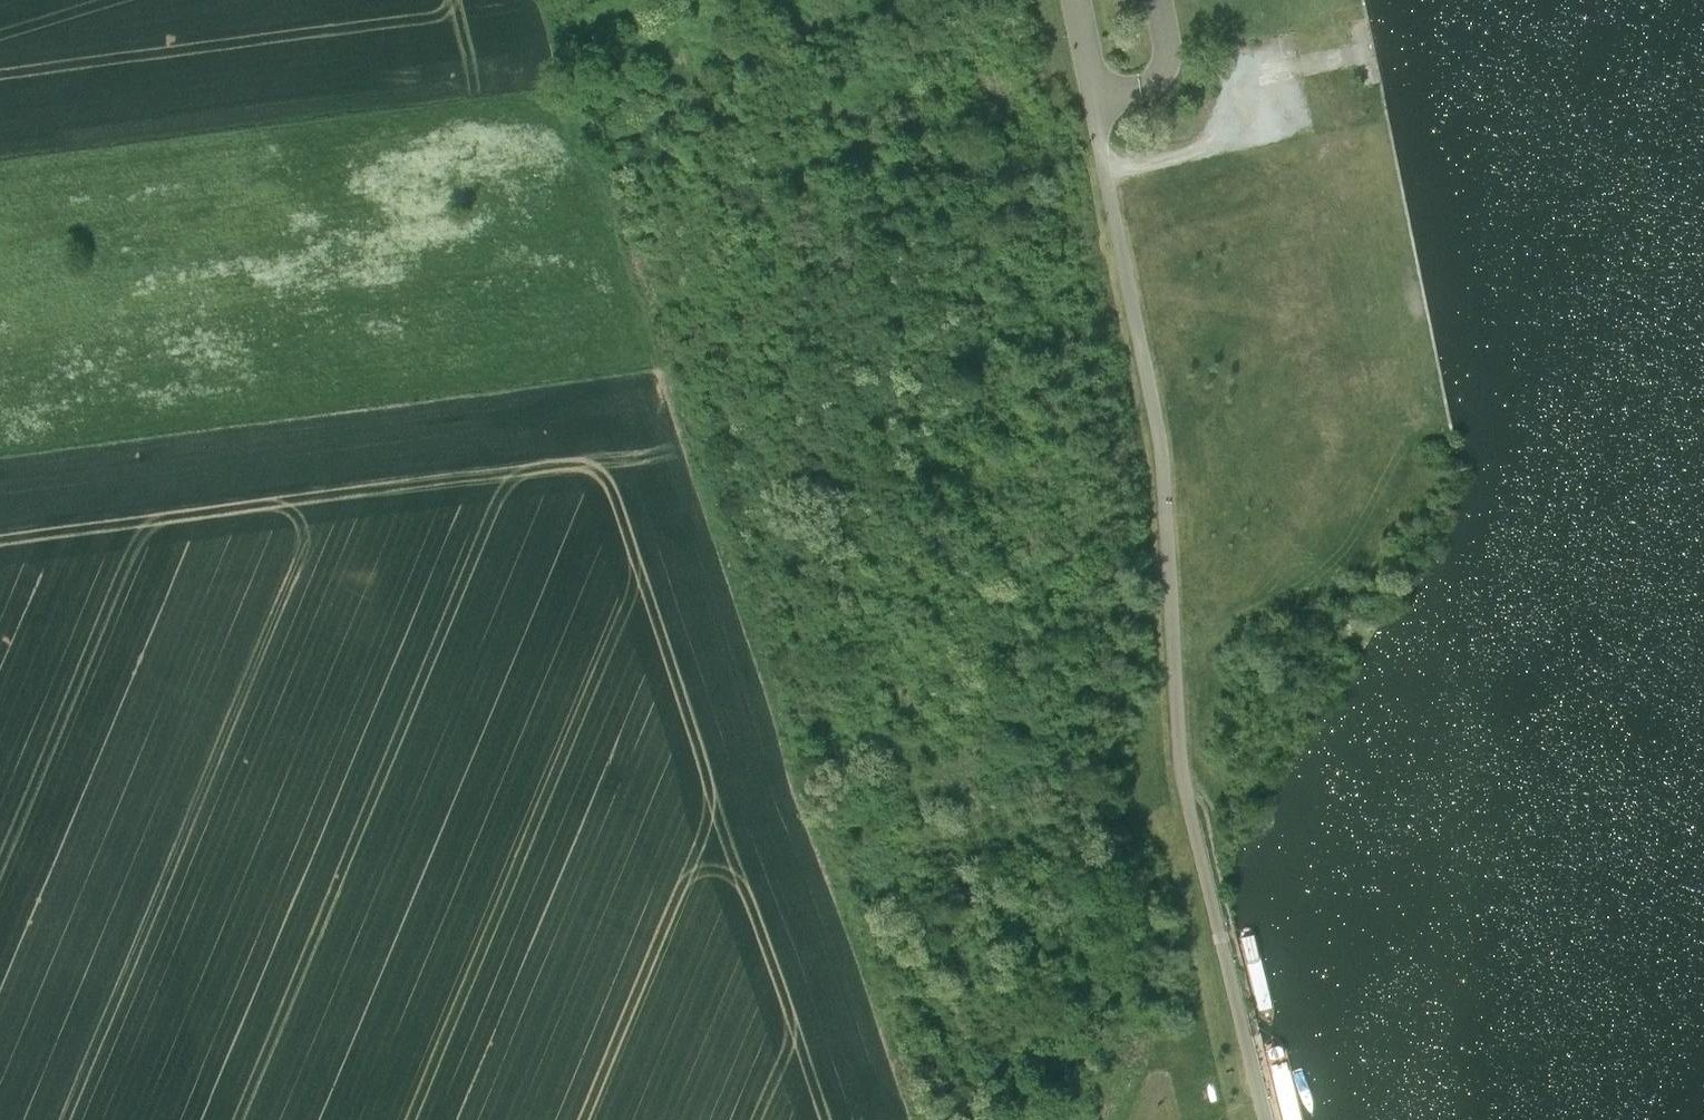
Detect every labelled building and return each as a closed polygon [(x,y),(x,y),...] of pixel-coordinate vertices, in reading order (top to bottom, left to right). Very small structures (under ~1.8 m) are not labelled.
[(1252,925),(1247,925),(1243,928),(1243,936),(1258,1011),(1262,1017),(1268,1021),(1271,1020),(1274,1013),(1274,1007),(1258,933),(1256,928),(1252,925)] [(1277,1042),(1273,1042),(1270,1045),(1267,1050),(1268,1055),(1283,1119),(1303,1119),(1286,1051),(1285,1045),(1281,1042),(1277,1042)]
